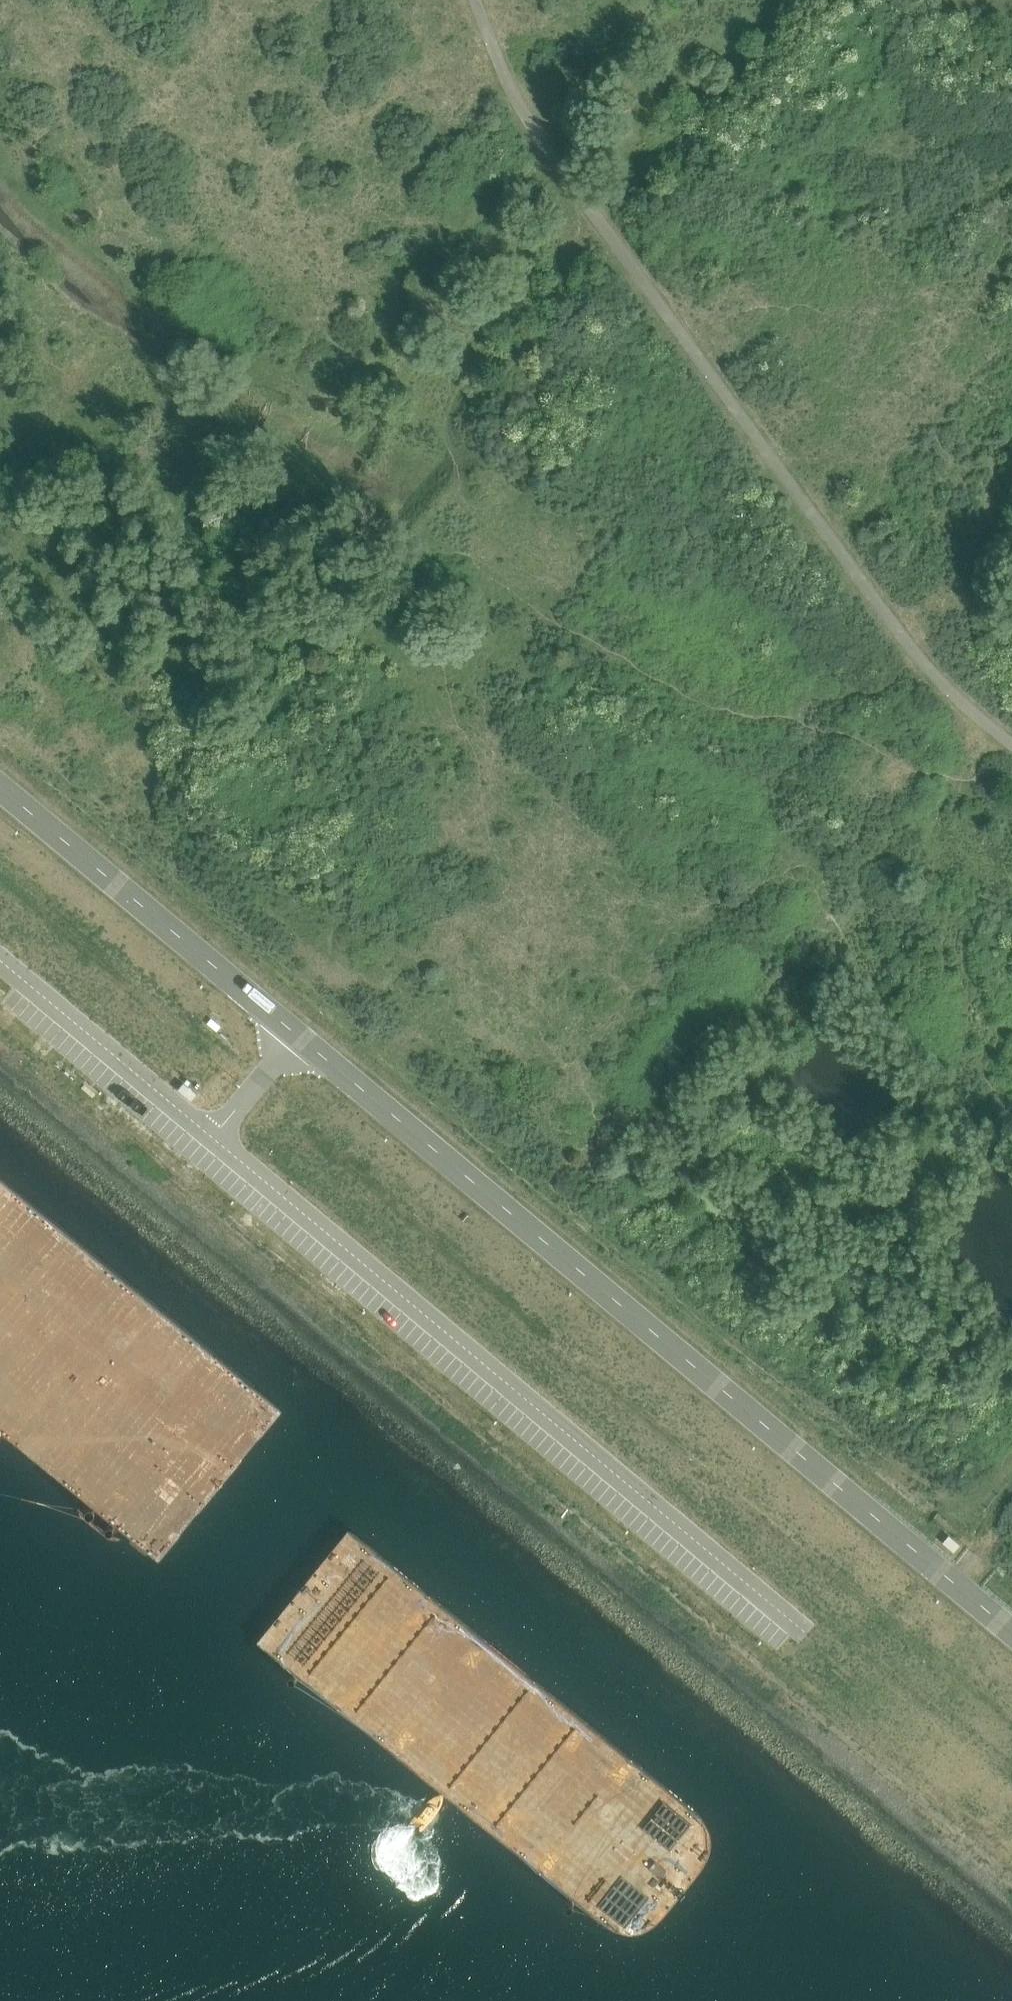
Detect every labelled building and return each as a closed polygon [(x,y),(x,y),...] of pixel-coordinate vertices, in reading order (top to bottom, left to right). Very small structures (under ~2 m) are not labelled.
[(961,1545),(958,1542),(948,1534),(940,1544),(953,1555),(961,1545)]
